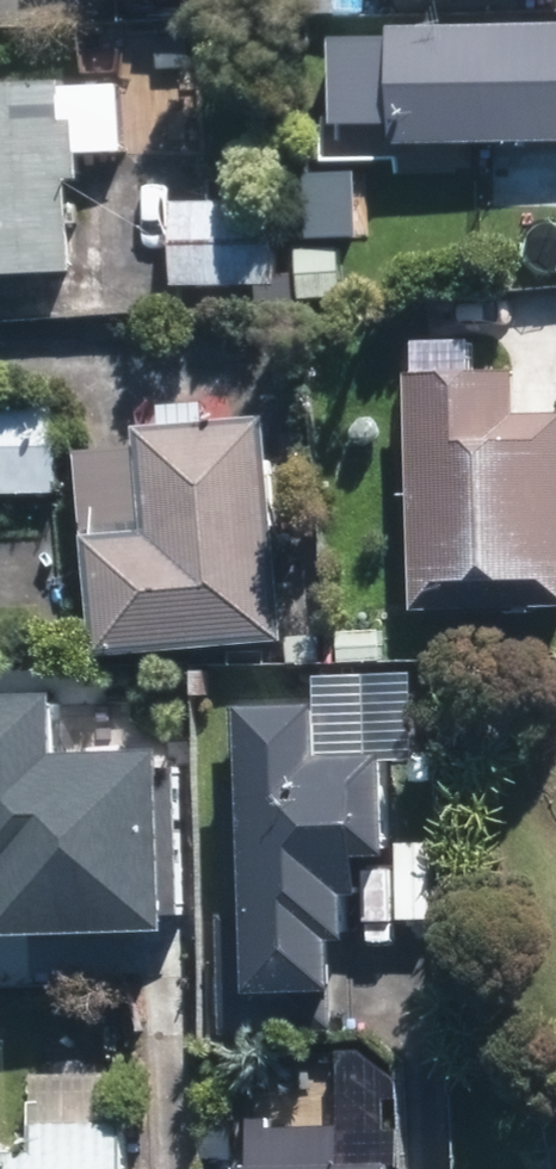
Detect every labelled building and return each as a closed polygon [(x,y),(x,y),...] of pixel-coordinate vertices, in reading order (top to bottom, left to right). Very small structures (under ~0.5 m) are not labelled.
[(385,28),(385,35),(328,37),(331,124),(387,122),(388,144),(555,141),(555,25),(385,28)] [(78,274),(73,180),(86,181),(84,153),(127,151),(123,81),(0,88),(0,278),(78,274)] [(281,200),(176,200),(178,285),(283,285),(281,200)] [(348,296),(344,249),(302,251),(305,299),(348,296)] [(521,416),(521,372),(414,375),(421,612),(555,608),(555,414),(521,416)] [(0,399),(0,492),(61,491),(57,397),(0,399)] [(289,640),(269,415),(140,427),(151,533),(90,539),(100,656),(289,640)] [(290,514),(292,546),(322,545),(320,513),(290,514)] [(0,694),(0,932),(156,930),(153,757),(43,759),(42,694),(0,694)] [(216,1029),(330,1026),(329,989),(338,989),(336,938),(352,937),(351,893),(364,893),(363,851),(390,851),(388,757),(322,759),(321,706),(243,708),(249,906),(213,907),(216,1029)] [(240,1156),(238,1117),(207,1118),(209,1157),(240,1156)] [(127,1122),(39,1124),(39,1149),(6,1150),(7,1168),(128,1168),(127,1122)] [(348,1126),(256,1128),(257,1168),(246,1168),(396,1168),(396,1166),(349,1167),(348,1126)]
